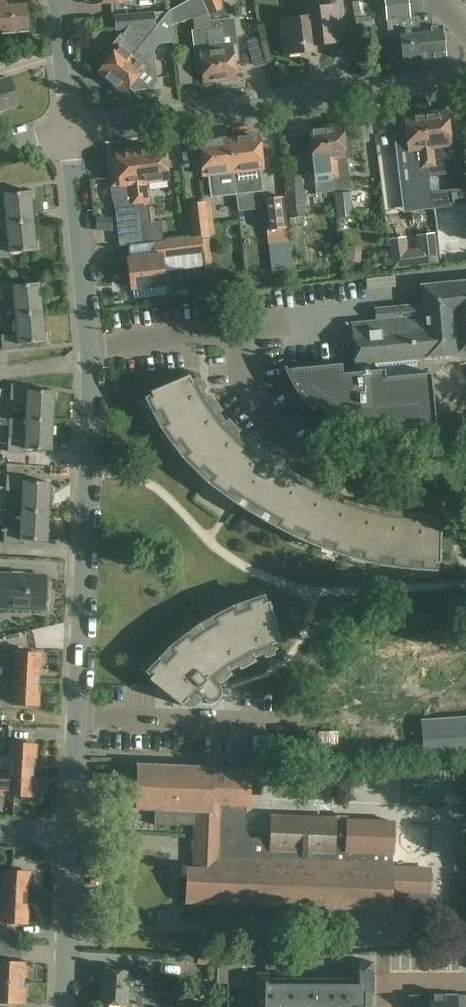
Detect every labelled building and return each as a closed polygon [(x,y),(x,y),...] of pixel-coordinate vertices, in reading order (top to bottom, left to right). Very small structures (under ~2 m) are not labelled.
[(28,32),(25,2),(4,4),(3,0),(0,0),(0,35),(28,32)] [(169,12),(171,26),(192,18),(208,13),(202,0),(189,0),(169,12)] [(208,13),(208,14),(224,8),(221,0),(202,0),(208,13)] [(407,0),(385,0),(386,10),(397,9),(398,20),(409,18),(407,0)] [(336,5),(309,8),(310,16),(280,20),(284,53),(313,49),(313,44),(340,41),(336,5)] [(386,10),(387,21),(398,20),(397,9),(386,10)] [(96,73),(109,83),(169,12),(115,16),(116,30),(135,28),(136,33),(132,33),(128,38),(122,33),(104,55),(108,58),(96,73)] [(171,26),(169,12),(109,83),(123,94),(128,88),(134,92),(135,90),(152,89),(157,82),(153,50),(162,39),(172,38),(171,26)] [(418,17),(423,59),(445,57),(446,56),(446,55),(445,56),(442,27),(432,28),(431,16),(418,17)] [(418,17),(409,18),(398,20),(400,33),(395,33),(398,62),(423,59),(418,17)] [(210,21),(213,27),(213,29),(220,82),(237,80),(235,60),(239,60),(237,46),(236,46),(233,18),(210,21)] [(257,49),(252,25),(239,27),(244,52),(257,49)] [(213,29),(213,27),(192,30),(196,68),(201,67),(203,84),(220,82),(213,29)] [(182,51),(168,52),(169,63),(183,62),(182,51)] [(0,79),(0,109),(16,104),(8,77),(0,79)] [(446,111),(438,112),(421,114),(428,175),(435,174),(434,166),(444,165),(442,147),(450,146),(446,111)] [(428,175),(421,114),(404,116),(406,133),(394,135),(396,151),(406,150),(409,180),(403,181),(407,209),(430,206),(427,175),(428,175)] [(349,189),(348,177),(346,159),(353,158),(350,133),(343,133),(342,123),(325,125),(333,191),(349,189)] [(333,191),(325,125),(308,127),(309,135),(302,135),(305,163),(312,162),(316,193),(327,192),(328,203),(334,202),(333,191)] [(229,137),(229,138),(236,194),(263,190),(260,169),(264,168),(260,133),(252,134),(229,137)] [(229,138),(229,137),(199,141),(203,176),(209,175),(211,197),(236,194),(229,138)] [(164,145),(132,149),(139,203),(149,202),(147,183),(168,180),(164,145)] [(139,203),(132,149),(105,153),(109,188),(111,188),(112,196),(116,195),(117,207),(115,208),(120,246),(144,244),(142,227),(139,203)] [(283,177),(289,218),(307,215),(302,175),(283,177)] [(3,193),(3,190),(0,190),(0,206),(4,206),(6,223),(33,220),(30,191),(3,193)] [(352,216),(350,192),(334,193),(336,217),(352,216)] [(263,199),(267,231),(287,228),(283,196),(263,199)] [(325,197),(312,197),(312,219),(326,218),(325,197)] [(208,202),(188,205),(192,237),(212,234),(208,202)] [(33,220),(6,223),(8,242),(0,243),(0,259),(9,258),(9,252),(36,249),(33,220)] [(144,244),(165,241),(163,224),(142,227),(144,244)] [(405,233),(388,235),(392,266),(437,260),(433,233),(416,236),(417,245),(407,246),(405,233)] [(170,256),(202,253),(200,237),(168,241),(170,256)] [(165,294),(161,258),(128,262),(133,298),(165,294)] [(42,312),(39,282),(12,285),(12,282),(0,283),(0,298),(13,297),(15,314),(42,312)] [(314,411),(316,410),(314,408),(316,405),(329,414),(343,422),(357,427),(368,430),(378,432),(379,431),(376,430),(377,426),(387,427),(394,428),(411,429),(422,429),(438,428),(438,426),(436,426),(430,373),(418,374),(416,358),(465,354),(465,285),(422,289),(423,305),(376,309),(377,321),(352,323),(354,340),(351,340),(352,352),(355,352),(356,364),(357,364),(358,372),(342,373),(341,364),(291,369),(286,370),(285,366),(283,367),(289,380),(296,392),(303,401),(314,411)] [(42,312),(15,314),(17,334),(1,336),(2,351),(18,349),(18,344),(44,341),(42,312)] [(403,566),(409,567),(410,561),(421,562),(421,568),(434,568),(435,563),(440,563),(440,521),(413,519),(387,515),(362,509),(337,501),(313,491),(290,478),(283,474),(287,467),(288,460),(285,454),(280,451),(273,451),(268,455),(260,449),(255,456),(240,446),(220,425),(203,402),(189,375),(150,392),(152,396),(147,399),(155,414),(160,411),(166,423),(161,427),(165,432),(165,431),(174,444),(179,441),(187,452),(183,456),(187,460),(199,471),(203,467),(213,477),(208,482),(213,486),(214,485),(227,495),(230,490),(236,494),(241,498),(238,503),(266,520),(269,515),(280,520),(277,526),(293,535),(296,529),(306,534),(304,539),(315,544),(321,546),(323,541),(334,544),(332,550),(344,554),(350,556),(351,550),(363,553),(361,558),(373,561),(373,562),(379,563),(380,557),(392,559),(391,564),(403,566)] [(55,393),(27,392),(28,385),(11,384),(11,400),(27,401),(26,421),(53,422),(55,393)] [(52,452),(53,422),(26,421),(25,438),(9,438),(9,453),(24,454),(24,450),(52,452)] [(50,484),(23,482),(24,476),(6,476),(5,491),(23,492),(22,512),(49,513),(50,484)] [(47,543),(49,513),(22,512),(21,529),(5,529),(4,544),(20,545),(20,542),(47,543)] [(44,611),(45,578),(0,576),(0,609),(44,611)] [(152,675),(149,679),(181,706),(202,684),(225,666),(251,652),(280,642),(269,601),(264,603),(262,598),(246,603),(248,608),(235,613),(233,607),(227,610),(227,611),(213,618),(216,623),(204,630),(200,625),(198,626),(201,631),(190,640),(187,636),(174,645),(169,649),(173,653),(163,663),(160,660),(148,672),(152,675)] [(324,715),(375,711),(375,703),(465,695),(465,647),(339,657),(341,689),(322,690),(324,715)] [(3,653),(1,678),(37,680),(38,667),(40,667),(41,655),(3,653)] [(36,693),(37,680),(1,678),(0,704),(38,706),(39,693),(36,693)] [(415,706),(416,743),(465,742),(465,704),(415,706)] [(251,750),(271,751),(272,736),(252,735),(251,750)] [(32,771),(33,758),(36,758),(36,747),(10,745),(9,757),(0,756),(0,769),(32,771)] [(249,769),(212,768),(136,766),(135,809),(153,810),(153,826),(172,827),(172,825),(194,826),(194,836),(205,836),(205,838),(219,839),(220,808),(245,808),(245,807),(247,807),(249,769)] [(32,771),(0,769),(0,794),(7,794),(7,796),(34,797),(34,785),(31,785),(32,771)] [(244,813),(245,808),(220,808),(219,839),(205,838),(205,836),(194,836),(193,870),(186,870),(185,902),(391,910),(402,910),(402,906),(428,907),(429,870),(392,869),(393,822),(346,821),(346,823),(334,822),(334,820),(271,818),(270,840),(249,839),(249,837),(247,836),(244,836),(240,832),(241,813),(244,813)] [(26,900),(27,885),(30,885),(30,874),(3,872),(3,878),(0,878),(0,898),(26,900)] [(1,923),(28,924),(29,911),(25,911),(26,900),(0,898),(0,923),(1,923)] [(216,981),(226,981),(249,982),(249,960),(216,959),(216,981)] [(22,984),(23,977),(26,977),(26,964),(0,962),(0,983),(22,984)] [(360,1006),(371,1006),(371,993),(373,993),(373,990),(371,990),(371,974),(373,974),(373,971),(371,971),(371,962),(358,962),(357,984),(256,984),(256,974),(268,974),(256,974),(256,1006),(360,1006)] [(125,1006),(127,989),(141,990),(142,976),(127,975),(128,973),(104,972),(101,1004),(105,1004),(105,1006),(125,1006)] [(226,981),(227,995),(251,996),(251,982),(249,982),(226,981)] [(0,983),(0,1002),(24,1003),(25,989),(22,989),(22,984),(0,983)] [(445,994),(442,994),(442,995),(436,994),(433,994),(433,995),(409,994),(409,1006),(465,1006),(465,994),(445,994)]
